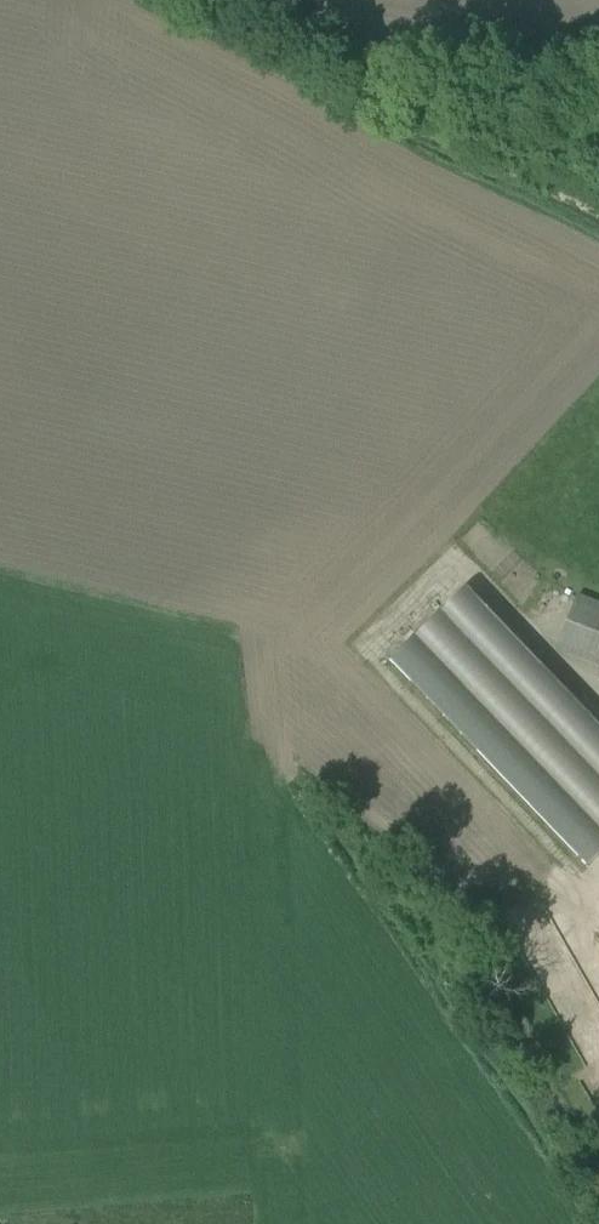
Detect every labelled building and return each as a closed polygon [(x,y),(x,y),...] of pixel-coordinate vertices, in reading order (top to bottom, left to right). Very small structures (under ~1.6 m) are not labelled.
[(467,589),(391,661),(589,868),(598,858),(598,727),(467,589)] [(578,593),(556,650),(598,667),(598,601),(578,593)]
